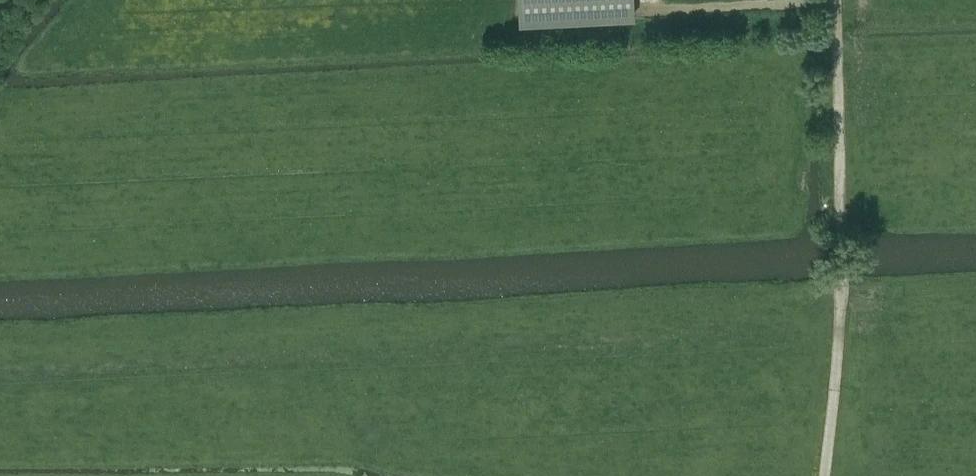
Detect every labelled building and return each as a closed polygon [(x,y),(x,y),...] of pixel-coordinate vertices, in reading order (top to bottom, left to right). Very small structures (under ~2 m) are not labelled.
[(633,17),(632,0),(520,0),(522,23),(633,17)]
